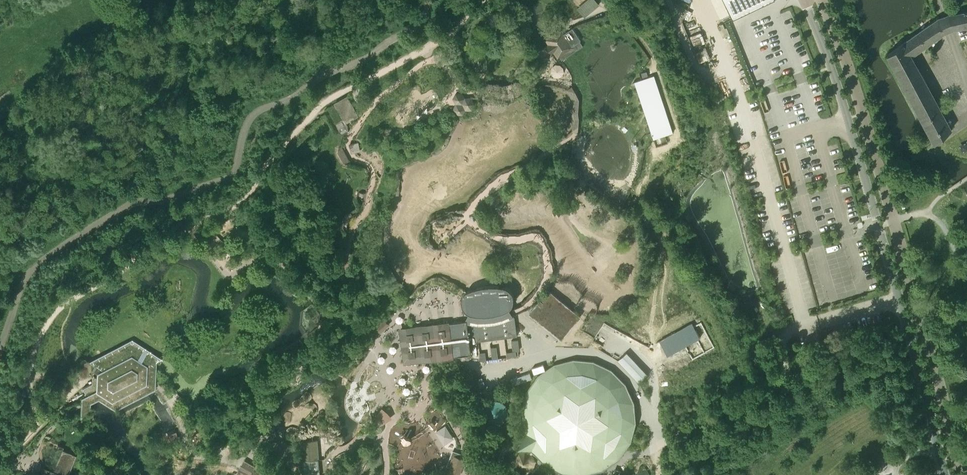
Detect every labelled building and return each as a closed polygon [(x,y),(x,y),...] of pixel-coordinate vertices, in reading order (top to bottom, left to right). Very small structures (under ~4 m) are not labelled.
[(584,15),(580,18),(582,22),(603,8),(598,0),(588,0),(579,6),(584,15)] [(776,0),(725,0),(733,19),(776,0)] [(949,30),(953,29),(966,26),(966,12),(952,16),(952,13),(948,15),(944,16),(949,30)] [(514,15),(504,13),(502,21),(513,23),(514,15)] [(905,44),(911,55),(944,32),(949,30),(944,16),(940,17),(939,18),(905,44)] [(582,42),(574,29),(564,35),(563,33),(555,36),(549,42),(551,45),(548,47),(549,48),(552,54),(556,52),(559,57),(572,48),(582,42)] [(911,55),(905,44),(887,55),(934,143),(940,139),(951,129),(911,55)] [(673,125),(654,74),(642,78),(634,81),(656,137),(675,130),(673,125)] [(571,130),(579,133),(579,111),(579,97),(573,85),(569,88),(567,92),(570,93),(572,101),(571,107),(571,120),(571,130)] [(359,116),(347,95),(334,103),(346,123),(359,116)] [(349,144),(350,152),(356,151),(360,150),(358,142),(354,143),(349,144)] [(580,178),(577,180),(581,185),(587,181),(582,175),(580,178)] [(270,255),(282,248),(278,240),(266,248),(270,255)] [(475,289),(472,290),(470,291),(467,292),(466,293),(464,295),(463,297),(462,300),(462,303),(463,306),(464,309),(466,311),(469,312),(466,317),(465,319),(467,319),(470,340),(515,334),(512,316),(511,314),(507,307),(509,305),(511,301),(512,297),(511,294),(510,291),(508,289),(505,287),(501,286),(497,286),(494,286),(490,286),(486,286),(482,287),(478,288),(475,289)] [(562,339),(580,316),(548,290),(530,313),(562,339)] [(461,352),(469,351),(465,323),(448,325),(447,323),(400,330),(405,362),(434,358),(436,357),(452,355),(452,353),(461,352)] [(684,345),(676,331),(643,348),(651,362),(684,345)] [(132,338),(88,361),(101,369),(96,372),(96,376),(92,376),(91,383),(82,387),(86,394),(81,397),(81,406),(80,418),(90,413),(90,410),(90,403),(99,400),(156,384),(156,361),(162,358),(132,338)] [(296,342),(284,350),(289,358),(294,354),(295,356),(302,351),(300,350),(305,346),(300,339),(296,342)] [(631,350),(621,359),(640,382),(651,374),(631,350)] [(636,416),(636,413),(636,409),(636,405),(635,401),(634,398),(633,394),(631,391),(630,387),(628,384),(626,381),(624,378),(621,375),(619,372),(616,369),(613,367),(610,365),(607,363),(604,361),(600,359),(597,358),(593,357),(589,356),(586,355),(582,355),(578,354),(575,354),(571,355),(567,355),(563,356),(560,357),(556,358),(553,359),(549,361),(546,363),(543,365),(540,367),(537,369),(534,372),(531,374),(529,377),(527,380),(525,384),(523,387),(521,390),(520,394),(519,397),(518,401),(517,405),(516,408),(516,412),(516,416),(516,420),(517,424),(518,427),(519,431),(520,434),(521,438),(523,441),(524,445),(526,448),(529,451),(531,454),(534,457),(536,459),(539,462),(542,464),(546,466),(549,468),(552,469),(556,471),(559,472),(563,473),(567,474),(570,474),(574,474),(578,474),(582,474),(585,474),(589,473),(593,472),(596,471),(600,469),(603,468),(607,466),(610,464),(613,462),(616,459),(619,457),(621,454),(624,451),(626,448),(628,445),(630,442),(631,438),(633,435),(634,431),(635,428),(635,424),(636,420),(636,416)] [(248,383),(241,387),(245,394),(252,390),(248,383)] [(484,418),(486,422),(489,424),(493,426),(497,426),(501,424),(504,422),(507,418),(508,415),(507,411),(506,407),(503,404),(500,402),(496,401),(492,402),(488,403),(485,406),(483,410),(483,414),(484,418)] [(376,416),(386,425),(396,415),(386,406),(376,416)] [(299,442),(301,460),(317,459),(316,441),(299,442)] [(76,457),(61,451),(55,468),(58,469),(70,474),(76,457)] [(465,459),(455,455),(449,471),(459,474),(465,459)] [(244,460),(239,470),(249,474),(254,465),(244,460)] [(41,469),(40,472),(48,474),(54,474),(56,471),(52,469),(53,467),(43,463),(41,469)]
